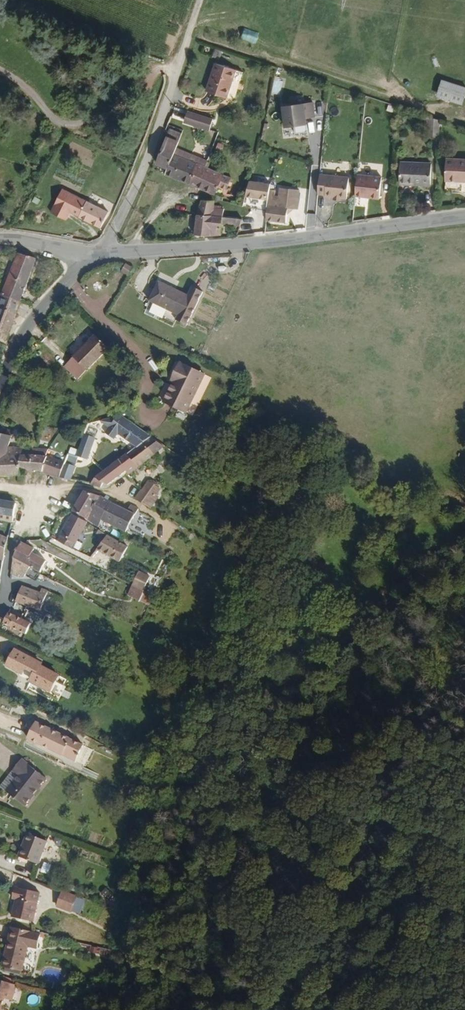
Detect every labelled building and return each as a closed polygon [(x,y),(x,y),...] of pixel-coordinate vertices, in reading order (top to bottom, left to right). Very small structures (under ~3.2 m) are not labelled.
[(224,0),(217,0),(213,11),(219,13),(224,0)] [(232,74),(212,68),(203,96),(224,102),(227,86),(229,84),(232,74)] [(438,79),(432,96),(461,106),(464,93),(464,89),(438,79)] [(273,94),(280,95),(281,81),(274,80),(273,94)] [(313,105),(282,110),(285,131),(293,130),(295,137),(308,135),(306,122),(315,120),(313,105)] [(211,122),(187,114),(184,126),(208,133),(211,122)] [(441,138),(441,122),(430,118),(430,137),(441,138)] [(171,178),(182,155),(175,152),(181,137),(169,132),(155,168),(167,172),(165,176),(171,178)] [(208,170),(209,165),(182,155),(171,178),(193,187),(198,174),(200,167),(208,170)] [(449,155),(449,177),(464,177),(464,175),(464,156),(449,155)] [(433,160),(403,160),(402,182),(418,182),(418,179),(424,179),(424,182),(433,182),(433,160)] [(205,178),(208,170),(200,167),(198,174),(205,178)] [(232,180),(208,170),(205,178),(198,174),(193,187),(216,196),(219,188),(228,192),(232,180)] [(322,174),(321,193),(329,195),(329,196),(337,197),(344,198),(350,199),(351,180),(351,177),(334,175),(322,174)] [(360,175),(359,183),(358,196),(383,198),(384,190),(384,177),(360,175)] [(273,183),(252,180),(247,205),(270,211),(270,206),(270,199),(271,189),(272,189),(273,183)] [(278,190),(272,189),(271,189),(270,199),(270,206),(270,211),(269,220),(290,221),(290,207),(301,207),(301,196),(299,196),(300,188),(290,187),(290,188),(290,196),(281,195),(277,195),(278,190)] [(281,187),(281,195),(290,196),(290,188),(281,187)] [(85,201),(62,189),(50,212),(66,220),(70,213),(77,217),(85,201)] [(202,200),(200,215),(214,216),(215,208),(215,201),(202,200)] [(78,218),(101,228),(108,212),(86,202),(78,218)] [(214,216),(226,217),(226,209),(215,208),(214,216)] [(225,224),(243,226),(245,219),(226,217),(214,216),(200,215),(199,234),(224,236),(225,224)] [(18,251),(4,295),(23,300),(37,256),(18,251)] [(130,271),(123,266),(118,273),(125,278),(130,271)] [(183,295),(154,282),(145,301),(174,314),(172,320),(182,325),(198,291),(188,286),(183,295)] [(4,295),(0,307),(0,336),(10,340),(23,300),(4,295)] [(109,353),(96,339),(66,371),(79,384),(109,353)] [(178,384),(169,404),(192,414),(209,376),(184,364),(176,382),(178,384)] [(135,447),(153,438),(122,419),(99,426),(109,431),(105,438),(114,443),(118,437),(135,447)] [(0,438),(0,482),(23,481),(24,474),(24,452),(12,450),(14,436),(8,435),(7,440),(0,438)] [(95,442),(83,437),(75,458),(65,454),(63,463),(73,466),(74,463),(80,464),(81,462),(87,464),(95,442)] [(127,476),(163,445),(153,438),(135,447),(98,479),(93,486),(92,488),(102,489),(105,486),(108,488),(125,474),(127,476)] [(39,460),(40,456),(36,456),(33,454),(24,452),(24,474),(44,476),(59,481),(62,467),(62,466),(50,463),(51,458),(49,458),(49,456),(43,455),(42,461),(39,460)] [(59,481),(70,484),(72,469),(62,467),(59,481)] [(144,504),(155,483),(153,482),(151,481),(147,481),(143,490),(137,501),(144,504)] [(156,483),(155,483),(144,504),(150,508),(154,498),(156,499),(158,495),(155,493),(158,487),(158,486),(156,483)] [(106,522),(114,506),(89,495),(78,517),(103,529),(106,522)] [(0,499),(0,517),(13,520),(16,502),(0,499)] [(129,534),(141,509),(134,506),(130,514),(114,506),(106,522),(129,534)] [(77,521),(64,547),(77,554),(90,527),(77,521)] [(108,542),(111,536),(102,532),(99,537),(108,542)] [(127,560),(136,543),(127,538),(125,543),(111,536),(108,542),(100,553),(116,561),(119,557),(127,560)] [(31,565),(41,570),(46,559),(32,552),(33,547),(21,541),(14,556),(31,565)] [(25,576),(30,566),(14,557),(12,571),(19,576),(20,574),(25,576)] [(134,584),(146,589),(152,575),(140,570),(134,584)] [(40,594),(22,587),(15,603),(40,612),(48,592),(42,590),(40,594)] [(29,623),(7,613),(2,623),(24,633),(29,623)] [(38,662),(12,651),(6,665),(22,672),(21,674),(28,677),(27,680),(52,691),(60,673),(38,664),(38,662)] [(43,723),(35,739),(90,769),(98,753),(43,723)] [(24,760),(16,771),(22,776),(10,792),(29,807),(50,779),(24,760)] [(22,776),(16,771),(4,787),(10,792),(22,776)] [(30,847),(26,856),(43,862),(53,841),(33,833),(27,846),(30,847)] [(42,863),(40,874),(48,875),(50,865),(42,863)] [(40,889),(16,884),(14,897),(17,897),(13,916),(34,920),(40,889)] [(110,905),(116,897),(105,888),(99,896),(110,905)] [(74,910),(81,895),(66,890),(60,904),(74,910)] [(43,948),(47,933),(18,925),(9,953),(12,954),(9,965),(26,970),(33,945),(43,948)] [(90,945),(88,952),(109,958),(111,951),(90,945)] [(0,977),(0,1009),(2,1009),(8,996),(14,998),(19,983),(0,977)]
